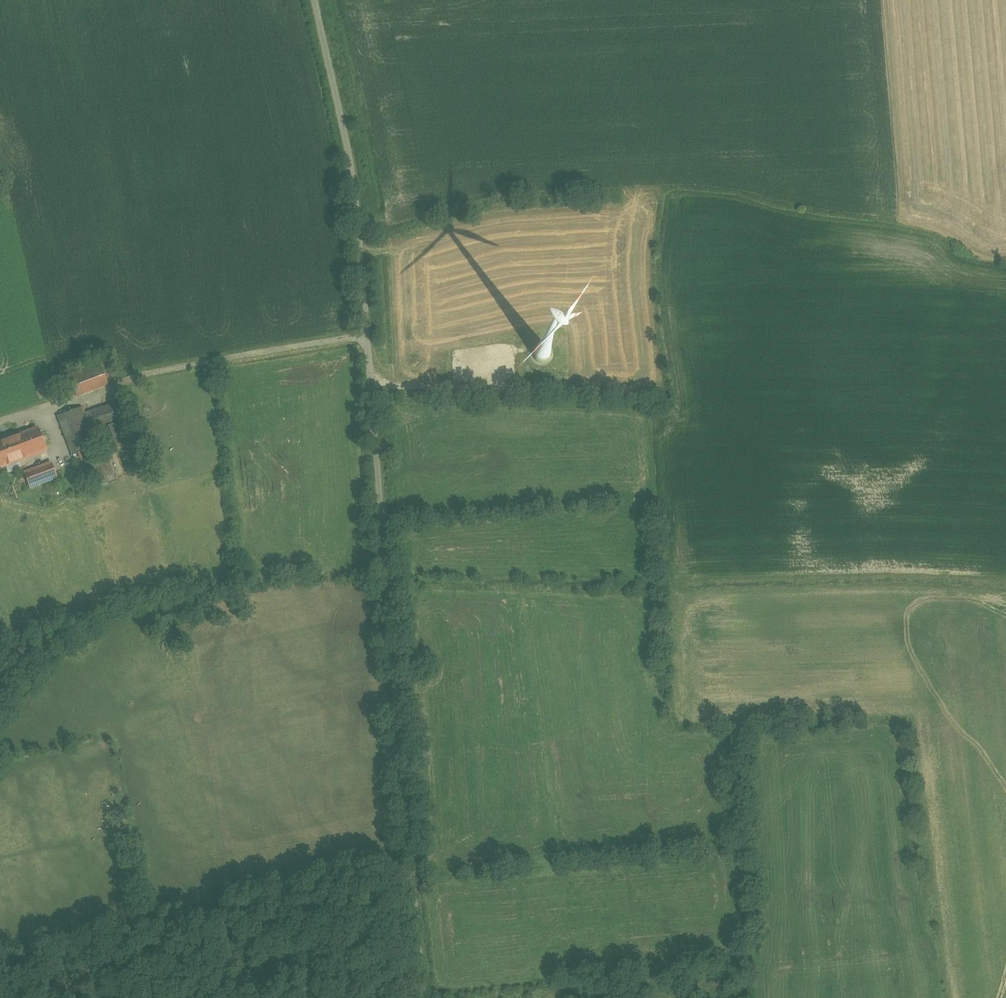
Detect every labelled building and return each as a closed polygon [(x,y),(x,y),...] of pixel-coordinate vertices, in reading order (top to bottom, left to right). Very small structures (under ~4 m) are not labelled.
[(100,365),(70,376),(77,396),(107,384),(100,365)] [(97,446),(82,408),(70,412),(85,450),(97,446)] [(0,442),(0,468),(46,451),(37,428),(0,442)] [(117,474),(116,474),(109,451),(86,459),(93,478),(96,477),(99,486),(119,479),(117,474)] [(51,463),(24,473),(30,488),(56,478),(51,463)]
